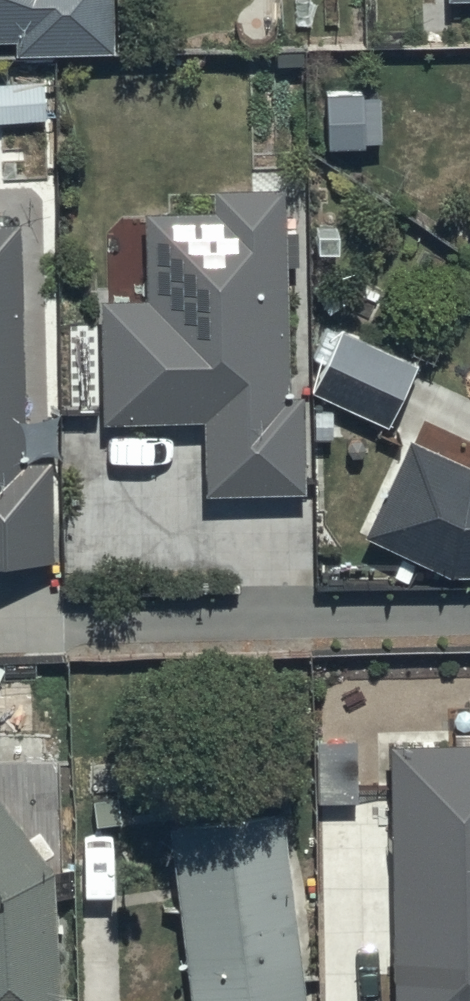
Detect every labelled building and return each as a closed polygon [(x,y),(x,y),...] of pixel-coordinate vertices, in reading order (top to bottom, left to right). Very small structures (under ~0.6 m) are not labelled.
[(102,58),(101,0),(0,0),(0,61),(102,58)] [(0,85),(0,123),(43,121),(41,83),(0,85)] [(132,301),(88,301),(89,426),(192,425),(192,496),(291,495),(290,399),(276,399),(275,193),(204,194),(204,213),(131,214),(132,301)] [(0,227),(0,564),(40,563),(38,464),(13,464),(7,227),(0,227)] [(329,330),(300,392),(375,428),(404,366),(329,330)] [(393,441),(349,536),(433,575),(469,574),(469,469),(462,469),(393,441)] [(304,744),(305,804),(348,803),(347,743),(304,744)] [(380,749),(387,1000),(469,1000),(469,747),(380,749)] [(173,1000),(288,1000),(286,980),(301,978),(291,887),(274,889),(267,813),(155,825),(173,1000)] [(35,869),(0,823),(0,1000),(40,1000),(35,869)]
